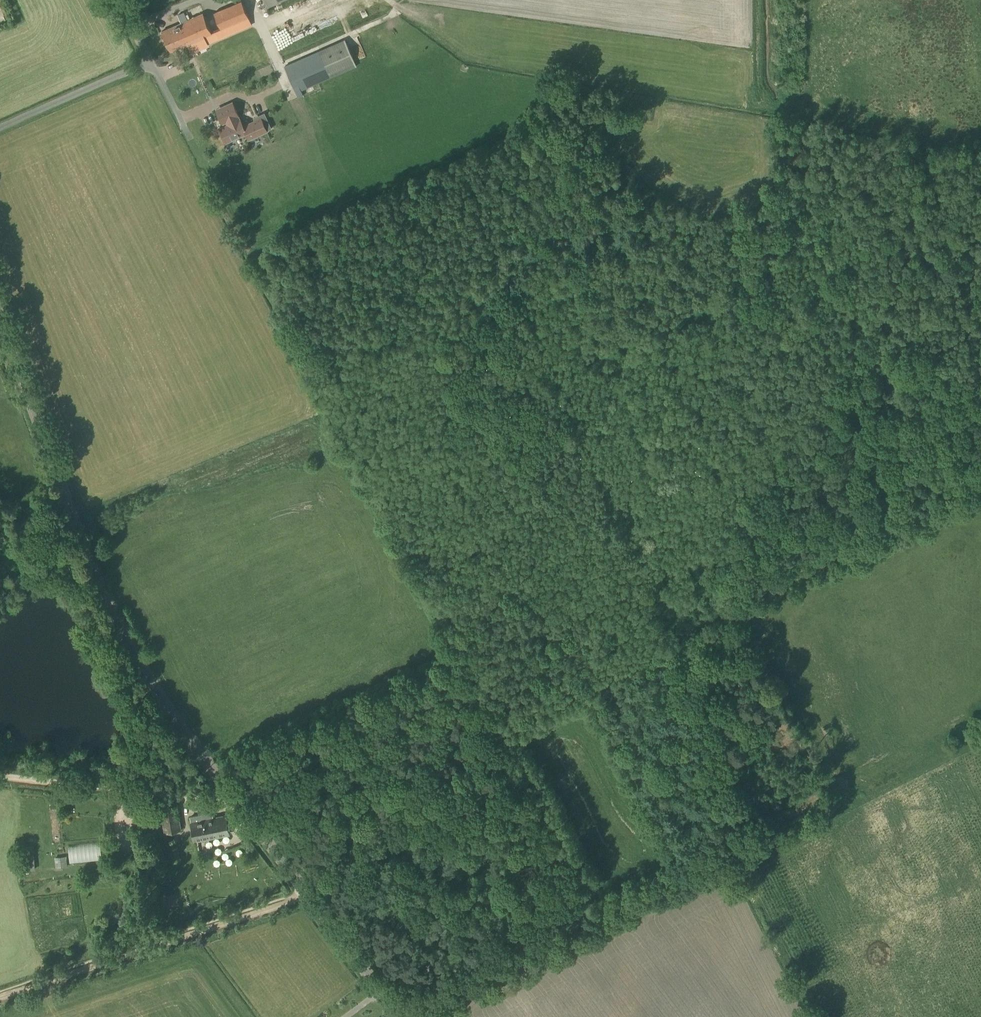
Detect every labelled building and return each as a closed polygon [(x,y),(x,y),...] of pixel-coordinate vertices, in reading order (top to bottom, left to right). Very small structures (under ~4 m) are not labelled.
[(252,23),(249,17),(241,1),(214,13),(220,27),(211,31),(203,13),(187,20),(184,12),(177,14),(181,23),(162,32),(170,51),(188,44),(191,52),(196,50),(209,82),(268,56),(261,42),(253,23),(252,23)] [(298,98),(303,96),(302,91),(357,66),(345,39),(284,66),(298,98)] [(232,102),(215,110),(221,121),(229,117),(231,123),(219,128),(226,143),(246,134),(249,140),(268,131),(267,131),(272,128),(265,113),(259,115),(260,118),(243,126),(240,119),(237,120),(236,117),(238,116),(232,102)] [(600,109),(599,112),(598,116),(616,119),(617,113),(602,110),(600,109)] [(164,832),(182,829),(178,805),(160,808),(164,832)] [(214,818),(213,812),(190,816),(191,822),(195,840),(229,833),(226,815),(214,818)] [(56,868),(68,867),(67,856),(55,857),(56,868)]
